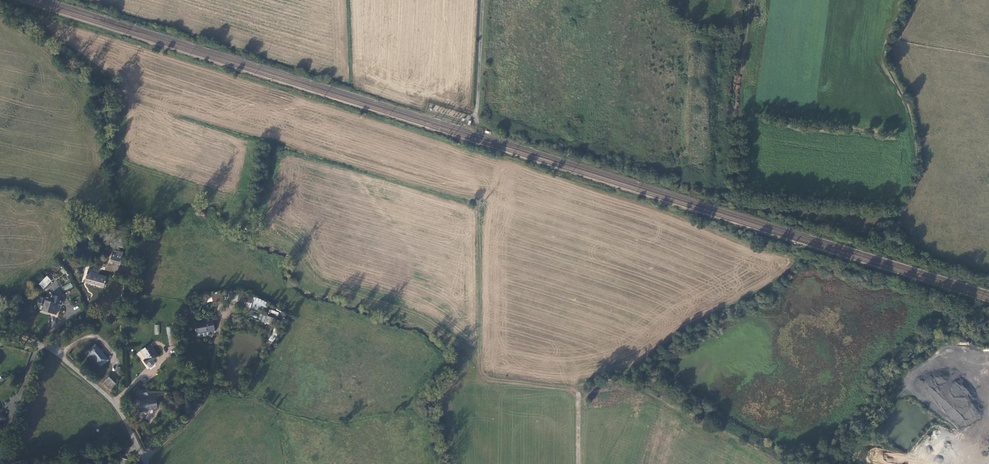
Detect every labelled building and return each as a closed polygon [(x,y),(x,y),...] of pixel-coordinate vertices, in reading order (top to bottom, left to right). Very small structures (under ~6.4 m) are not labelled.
[(123,252),(117,251),(116,254),(116,256),(112,255),(110,261),(120,264),(123,252)] [(88,269),(85,281),(104,287),(107,277),(91,273),(92,270),(88,269)] [(43,289),(51,281),(51,280),(48,277),(47,276),(39,284),(43,289)] [(238,299),(236,304),(251,308),(254,308),(254,307),(260,309),(262,305),(266,307),(268,303),(260,299),(253,297),(240,293),(239,294),(238,299)] [(42,311),(56,315),(60,305),(61,305),(63,301),(60,298),(58,297),(58,296),(52,294),(51,299),(46,297),(46,298),(40,297),(39,302),(44,304),(42,311)] [(260,314),(258,321),(273,325),(275,318),(260,314)] [(194,324),(196,334),(209,331),(209,329),(215,328),(214,320),(213,320),(213,317),(207,318),(208,321),(207,321),(194,324)] [(169,346),(177,345),(175,328),(169,327),(171,336),(169,336),(167,336),(169,346)] [(100,367),(108,360),(96,344),(87,350),(100,367)] [(158,356),(150,344),(141,351),(146,359),(143,360),(146,365),(147,364),(149,367),(151,368),(154,365),(154,364),(152,361),(158,356)] [(103,383),(110,389),(116,384),(109,377),(103,383)] [(158,409),(156,398),(138,401),(139,412),(158,409)]
